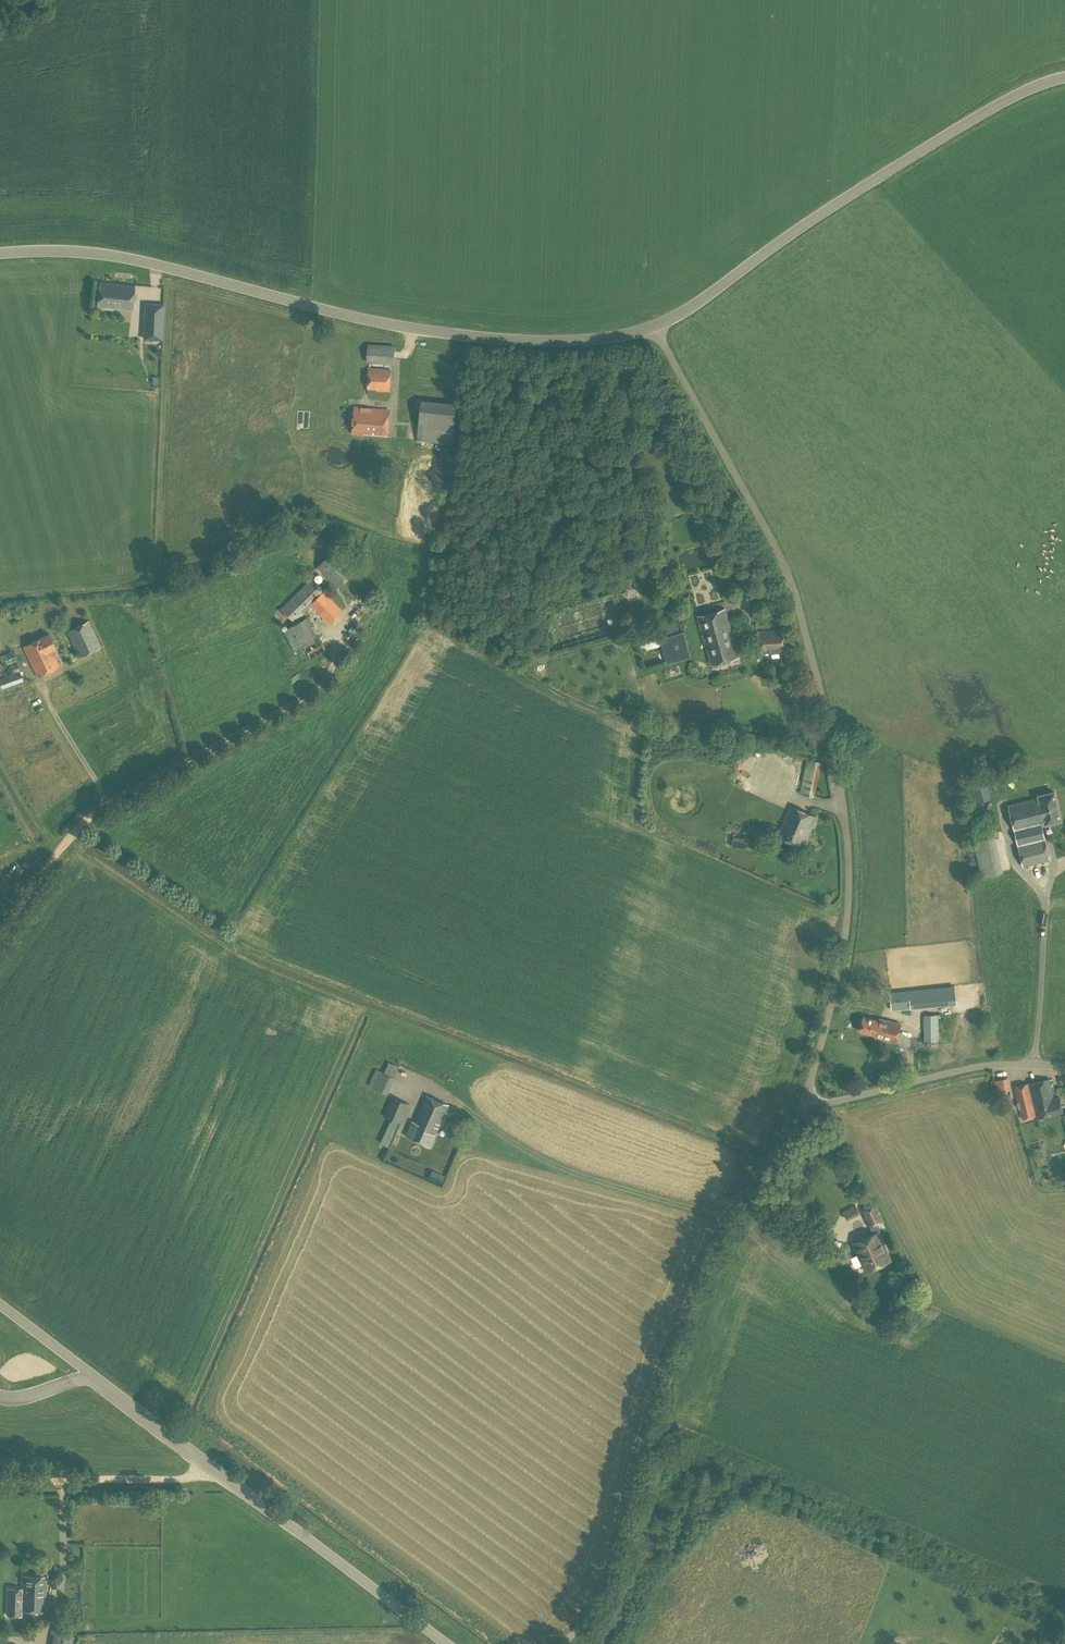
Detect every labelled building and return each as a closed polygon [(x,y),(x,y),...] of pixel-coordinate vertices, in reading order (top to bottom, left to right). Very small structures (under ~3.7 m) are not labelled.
[(131,310),(134,285),(99,281),(96,306),(131,310)] [(144,316),(143,329),(163,330),(164,317),(144,316)] [(393,363),(394,346),(368,344),(367,362),(393,363)] [(391,369),(369,368),(368,394),(376,395),(376,390),(390,391),(391,369)] [(453,444),(457,403),(421,400),(417,440),(453,444)] [(387,435),(389,410),(355,407),(353,434),(364,434),(364,433),(387,435)] [(343,610),(311,579),(282,608),(295,622),(312,605),(330,623),(343,610)] [(712,664),(739,656),(726,609),(699,616),(712,664)] [(312,649),(308,642),(319,637),(308,617),(284,630),(295,650),(304,645),(311,658),(325,650),(322,644),(312,649)] [(79,656),(101,646),(88,620),(67,631),(79,656)] [(663,649),(667,664),(685,659),(675,622),(636,633),(640,648),(663,642),(665,649),(663,649)] [(761,652),(787,650),(786,630),(760,631),(761,652)] [(56,647),(48,633),(23,646),(38,677),(60,666),(52,650),(56,647)] [(18,659),(14,650),(0,656),(4,666),(18,659)] [(23,681),(20,672),(0,679),(0,689),(23,681)] [(776,686),(790,684),(789,672),(775,673),(776,686)] [(818,780),(822,761),(808,758),(800,794),(813,796),(817,779),(818,780)] [(1045,824),(1061,820),(1054,791),(1038,795),(1039,798),(1009,806),(1024,866),(1050,859),(1041,823),(1045,823),(1045,824)] [(804,844),(816,817),(791,806),(780,834),(804,844)] [(820,829),(830,831),(833,821),(823,818),(820,829)] [(736,851),(746,851),(747,838),(754,838),(754,826),(737,826),(736,851)] [(995,830),(978,834),(984,870),(1002,867),(995,830)] [(21,882),(29,872),(18,864),(11,874),(21,882)] [(896,991),(898,1010),(953,1004),(951,985),(896,991)] [(925,1041),(938,1041),(938,1015),(925,1015),(925,1041)] [(887,1030),(890,1021),(880,1018),(880,1020),(864,1016),(860,1030),(876,1034),(878,1027),(887,1030)] [(878,1027),(876,1034),(876,1037),(896,1042),(901,1024),(890,1021),(887,1030),(878,1027)] [(395,1078),(376,1069),(369,1085),(373,1087),(388,1094),(395,1078)] [(996,1092),(1011,1089),(1009,1078),(994,1081),(996,1092)] [(1030,1084),(1037,1115),(1037,1117),(1063,1111),(1059,1097),(1055,1098),(1050,1079),(1030,1084)] [(1023,1118),(1037,1115),(1030,1084),(1015,1087),(1023,1118)] [(437,1131),(449,1105),(427,1095),(416,1119),(414,1118),(408,1133),(432,1144),(438,1131),(437,1131)] [(401,1124),(410,1104),(392,1096),(384,1116),(401,1124)] [(400,1124),(391,1120),(380,1142),(389,1146),(400,1124)] [(445,1175),(432,1170),(428,1179),(441,1185),(445,1175)] [(869,1227),(884,1220),(877,1203),(861,1210),(869,1227)] [(864,1270),(891,1259),(880,1232),(853,1243),(864,1270)] [(22,1610),(45,1610),(46,1575),(22,1575),(21,1588),(22,1588),(21,1610),(22,1610)] [(22,1588),(21,1588),(7,1588),(7,1615),(22,1615),(22,1610),(21,1610),(22,1588)] [(74,1636),(55,1632),(52,1643),(73,1643),(74,1636)]
